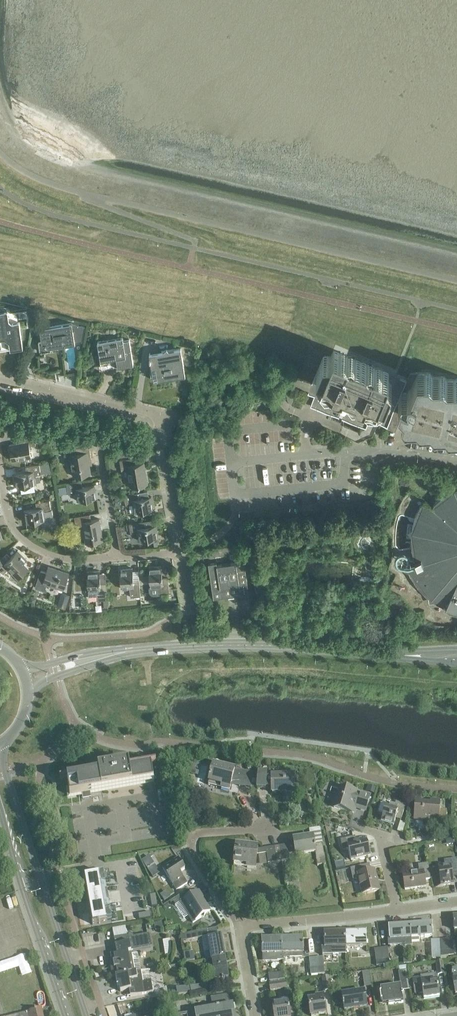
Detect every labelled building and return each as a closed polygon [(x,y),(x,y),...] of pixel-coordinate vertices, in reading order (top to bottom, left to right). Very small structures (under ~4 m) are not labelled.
[(8,344),(13,347),(21,335),(16,332),(20,327),(19,322),(12,323),(9,320),(7,311),(0,312),(0,345),(8,344)] [(85,326),(72,322),(41,327),(43,340),(47,339),(48,345),(83,340),(85,326)] [(117,362),(118,366),(134,363),(130,339),(124,340),(123,337),(98,342),(102,365),(117,362)] [(150,353),(154,379),(186,374),(181,347),(150,353)] [(342,354),(340,353),(334,350),(331,356),(323,356),(317,373),(323,376),(321,380),(328,383),(330,385),(366,400),(370,400),(377,403),(379,399),(385,401),(392,385),(387,379),(389,374),(381,370),(380,372),(375,369),(375,368),(374,368),(374,369),(369,367),(369,365),(353,359),(353,360),(347,358),(348,357),(347,356),(347,357),(341,355),(342,354)] [(420,420),(431,419),(434,423),(445,423),(449,427),(456,426),(456,379),(447,380),(444,376),(433,376),(430,373),(410,373),(407,381),(387,427),(395,430),(398,424),(399,422),(412,428),(417,417),(420,420)] [(30,445),(36,444),(34,434),(18,437),(19,443),(9,444),(12,460),(32,457),(30,445)] [(88,460),(92,459),(89,445),(71,448),(72,454),(70,454),(74,476),(91,473),(88,460)] [(128,469),(130,487),(148,484),(144,462),(137,463),(136,457),(120,460),(122,470),(128,469)] [(34,475),(41,474),(39,464),(26,466),(27,472),(14,474),(16,487),(36,483),(34,475)] [(76,493),(78,500),(97,497),(95,485),(82,487),(81,480),(66,483),(68,494),(76,493)] [(447,492),(454,504),(456,502),(456,488),(450,491),(447,492)] [(148,491),(138,493),(124,495),(126,505),(133,504),(134,512),(154,509),(152,496),(149,497),(148,491)] [(434,503),(432,506),(432,507),(445,516),(447,514),(452,509),(456,506),(454,504),(447,492),(442,496),(434,503)] [(52,509),(51,509),(50,500),(36,502),(37,508),(24,510),(26,522),(45,519),(45,522),(54,520),(52,509)] [(432,506),(423,500),(415,516),(413,523),(413,525),(412,527),(411,538),(411,540),(411,542),(412,549),(414,561),(417,565),(411,568),(410,569),(409,573),(410,576),(417,586),(426,596),(437,604),(449,609),(456,612),(456,502),(454,504),(456,506),(452,509),(447,514),(445,516),(432,507),(432,506)] [(83,526),(86,543),(103,540),(99,519),(91,520),(90,514),(74,517),(76,527),(83,526)] [(138,532),(139,541),(158,537),(156,525),(144,527),(143,521),(129,524),(131,533),(138,532)] [(12,572),(12,573),(18,579),(29,568),(23,562),(27,559),(18,550),(9,559),(5,555),(0,559),(0,570),(2,572),(7,567),(12,572)] [(208,563),(214,598),(249,593),(244,558),(235,559),(236,562),(217,565),(217,562),(208,563)] [(258,560),(251,561),(253,576),(260,575),(258,564),(258,560)] [(64,589),(69,573),(48,566),(46,572),(41,570),(35,587),(45,591),(47,584),(64,589)] [(149,567),(150,586),(150,587),(149,588),(149,590),(150,592),(151,593),(152,594),(154,595),(159,594),(159,593),(169,592),(168,578),(162,578),(161,566),(149,567)] [(130,588),(131,597),(141,596),(139,580),(133,581),(132,568),(120,569),(122,588),(130,588)] [(98,600),(103,600),(104,607),(108,607),(106,583),(100,583),(99,570),(87,571),(89,596),(97,595),(98,600)] [(260,576),(254,577),(256,592),(262,591),(262,588),(260,576)] [(67,781),(70,796),(82,794),(82,795),(90,794),(90,792),(154,781),(151,766),(156,765),(156,764),(130,769),(129,765),(98,770),(99,774),(60,781),(60,782),(67,781)] [(251,788),(252,772),(240,771),(240,774),(234,773),(235,770),(213,765),(209,784),(222,787),(222,790),(229,792),(231,783),(239,785),(238,787),(251,788)] [(257,788),(262,789),(272,789),(272,793),(294,793),(294,776),(274,776),(274,773),(258,773),(257,788)] [(366,810),(370,796),(340,787),(334,808),(353,813),(355,806),(366,810)] [(157,790),(159,802),(170,800),(168,788),(157,790)] [(438,825),(446,826),(447,810),(440,810),(441,802),(430,801),(430,804),(421,803),(422,800),(415,799),(414,820),(438,822),(438,825)] [(380,813),(384,814),(382,822),(393,825),(396,817),(402,818),(406,805),(396,802),(394,807),(383,803),(381,804),(378,811),(380,813)] [(287,845),(279,847),(282,861),(289,860),(288,855),(295,853),(296,856),(315,853),(317,866),(326,865),(322,844),(314,845),(313,837),(293,840),(294,845),(287,846),(287,845)] [(348,850),(351,861),(370,856),(369,849),(367,840),(356,843),(355,837),(340,840),(343,851),(348,850)] [(282,861),(279,847),(274,847),(262,849),(257,850),(257,848),(236,845),(233,864),(246,866),(246,869),(254,870),(256,856),(265,855),(267,864),(282,862),(282,861)] [(162,869),(176,890),(187,884),(180,872),(185,869),(178,859),(162,869)] [(456,874),(456,859),(444,861),(445,867),(438,868),(441,887),(454,885),(452,875),(456,874)] [(358,879),(362,895),(379,891),(377,882),(374,871),(371,871),(369,864),(350,869),(353,880),(358,879)] [(425,880),(431,880),(428,864),(418,865),(419,872),(403,874),(405,890),(426,887),(425,880)] [(84,878),(92,925),(112,922),(109,903),(107,893),(104,874),(84,878)] [(161,896),(165,901),(171,896),(167,891),(161,896)] [(179,897),(173,901),(183,919),(188,916),(190,919),(192,923),(195,921),(201,918),(204,918),(204,916),(210,912),(205,903),(204,904),(201,900),(203,898),(198,891),(188,898),(185,893),(179,897)] [(410,926),(410,930),(411,942),(419,942),(419,939),(432,938),(432,925),(410,926)] [(411,943),(410,930),(410,926),(389,928),(390,945),(402,944),(401,943),(411,942),(411,943)] [(181,935),(182,941),(197,938),(196,932),(181,935)] [(112,962),(110,963),(112,977),(116,976),(139,972),(141,972),(138,954),(132,955),(131,951),(151,948),(149,934),(135,937),(130,934),(128,937),(127,936),(114,938),(117,953),(110,954),(112,962)] [(346,948),(346,934),(324,934),(324,947),(322,947),(322,945),(321,945),(322,956),(322,955),(345,955),(346,955),(346,948)] [(366,934),(346,934),(346,948),(366,948),(366,934)] [(208,939),(212,960),(225,957),(221,936),(208,939)] [(262,955),(266,954),(266,959),(268,961),(282,960),(282,959),(283,959),(282,940),(261,940),(262,955)] [(283,959),(302,958),(302,940),(282,940),(283,959)] [(451,940),(445,941),(447,956),(453,955),(451,940)] [(447,956),(445,941),(438,942),(440,957),(447,956)] [(387,949),(381,950),(383,966),(390,965),(387,949)] [(383,966),(381,950),(374,951),(376,967),(383,966)] [(225,957),(212,960),(207,960),(209,968),(213,968),(216,981),(228,978),(225,957)] [(323,958),(316,959),(317,975),(325,974),(323,958)] [(316,959),(309,960),(311,976),(317,975),(316,959)] [(401,991),(409,990),(406,970),(397,972),(400,986),(379,989),(380,993),(379,994),(380,1002),(388,1001),(388,1005),(403,1003),(401,991)] [(139,972),(116,976),(117,986),(119,986),(121,993),(129,991),(130,997),(153,993),(152,981),(141,983),(139,972)] [(363,973),(365,987),(372,986),(369,972),(363,973)] [(268,975),(269,981),(282,980),(281,973),(268,975)] [(420,977),(420,978),(413,979),(415,994),(423,993),(424,999),(440,997),(437,981),(436,974),(420,977)] [(322,979),(324,992),(331,991),(329,978),(322,979)] [(270,986),(271,992),(287,989),(286,983),(270,986)] [(190,988),(191,994),(211,990),(210,984),(190,988)] [(190,988),(173,991),(174,997),(191,994),(190,988)] [(344,1008),(344,1011),(367,1008),(364,992),(342,996),(343,1006),(342,1006),(343,1008),(344,1008)] [(233,1006),(230,1007),(229,1001),(230,1001),(228,995),(221,996),(222,1002),(213,1003),(213,1004),(214,1009),(213,1009),(195,1013),(195,1015),(235,1015),(233,1006)] [(326,1014),(323,997),(316,998),(316,1000),(308,1001),(309,1009),(308,1010),(309,1012),(310,1012),(310,1015),(318,1015),(319,1015),(326,1014)] [(273,1015),(289,1015),(287,1002),(272,1004),(273,1015)]
